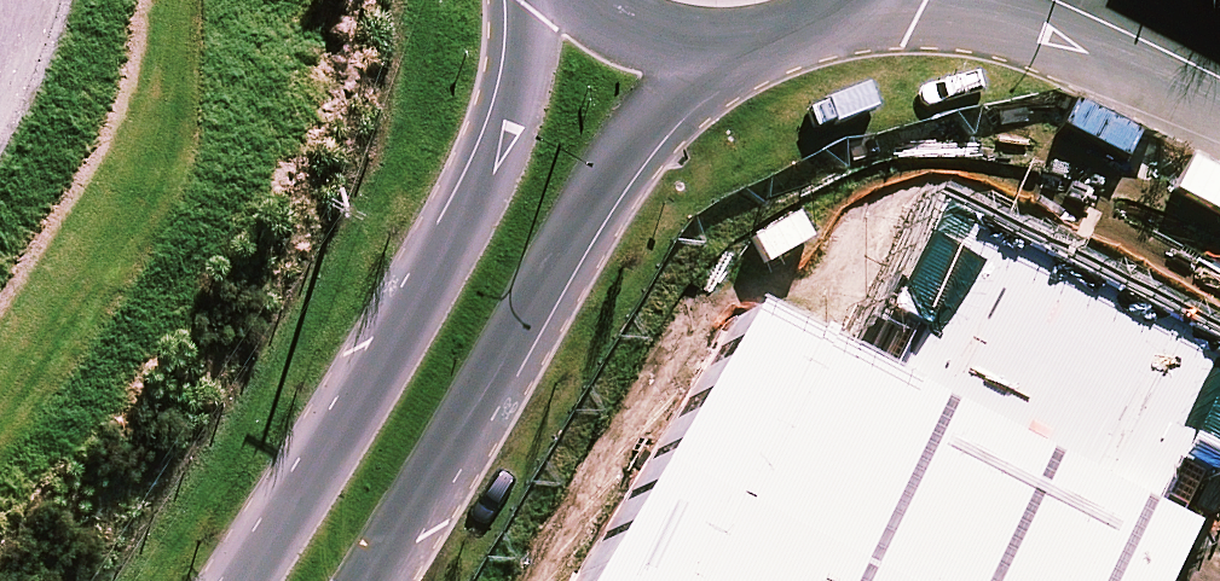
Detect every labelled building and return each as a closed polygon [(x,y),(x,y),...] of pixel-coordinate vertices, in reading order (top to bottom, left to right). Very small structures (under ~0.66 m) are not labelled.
[(582,580),(1115,580),(1219,381),(1219,319),(914,160),(835,310),(748,265),(582,580)]
